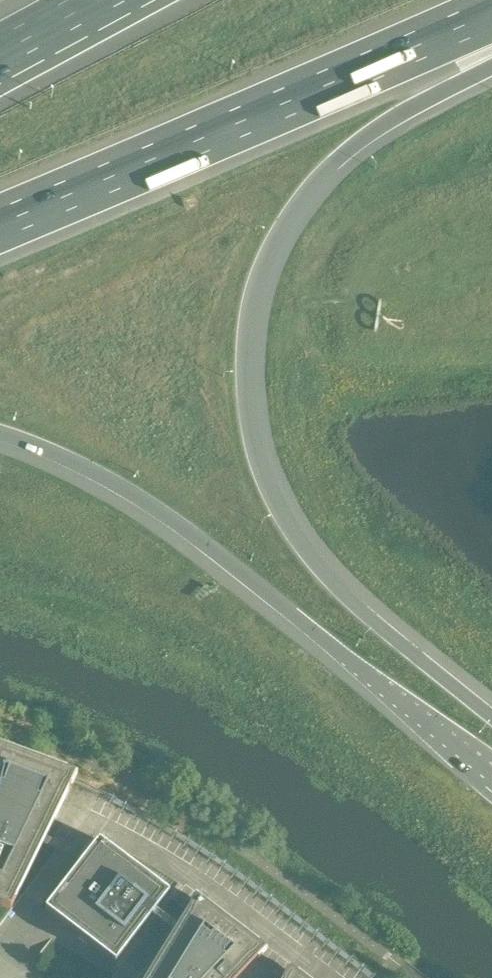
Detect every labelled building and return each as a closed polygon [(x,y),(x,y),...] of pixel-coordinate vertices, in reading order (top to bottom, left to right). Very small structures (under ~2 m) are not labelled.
[(24,894),(103,793),(74,780),(75,778),(0,750),(0,926),(24,894)] [(249,879),(226,862),(202,847),(177,832),(152,817),(113,797),(103,793),(24,894),(41,907),(94,837),(113,847),(176,895),(114,976),(116,977),(379,977),(249,879)] [(45,911),(116,965),(170,894),(99,840),(45,911)]
